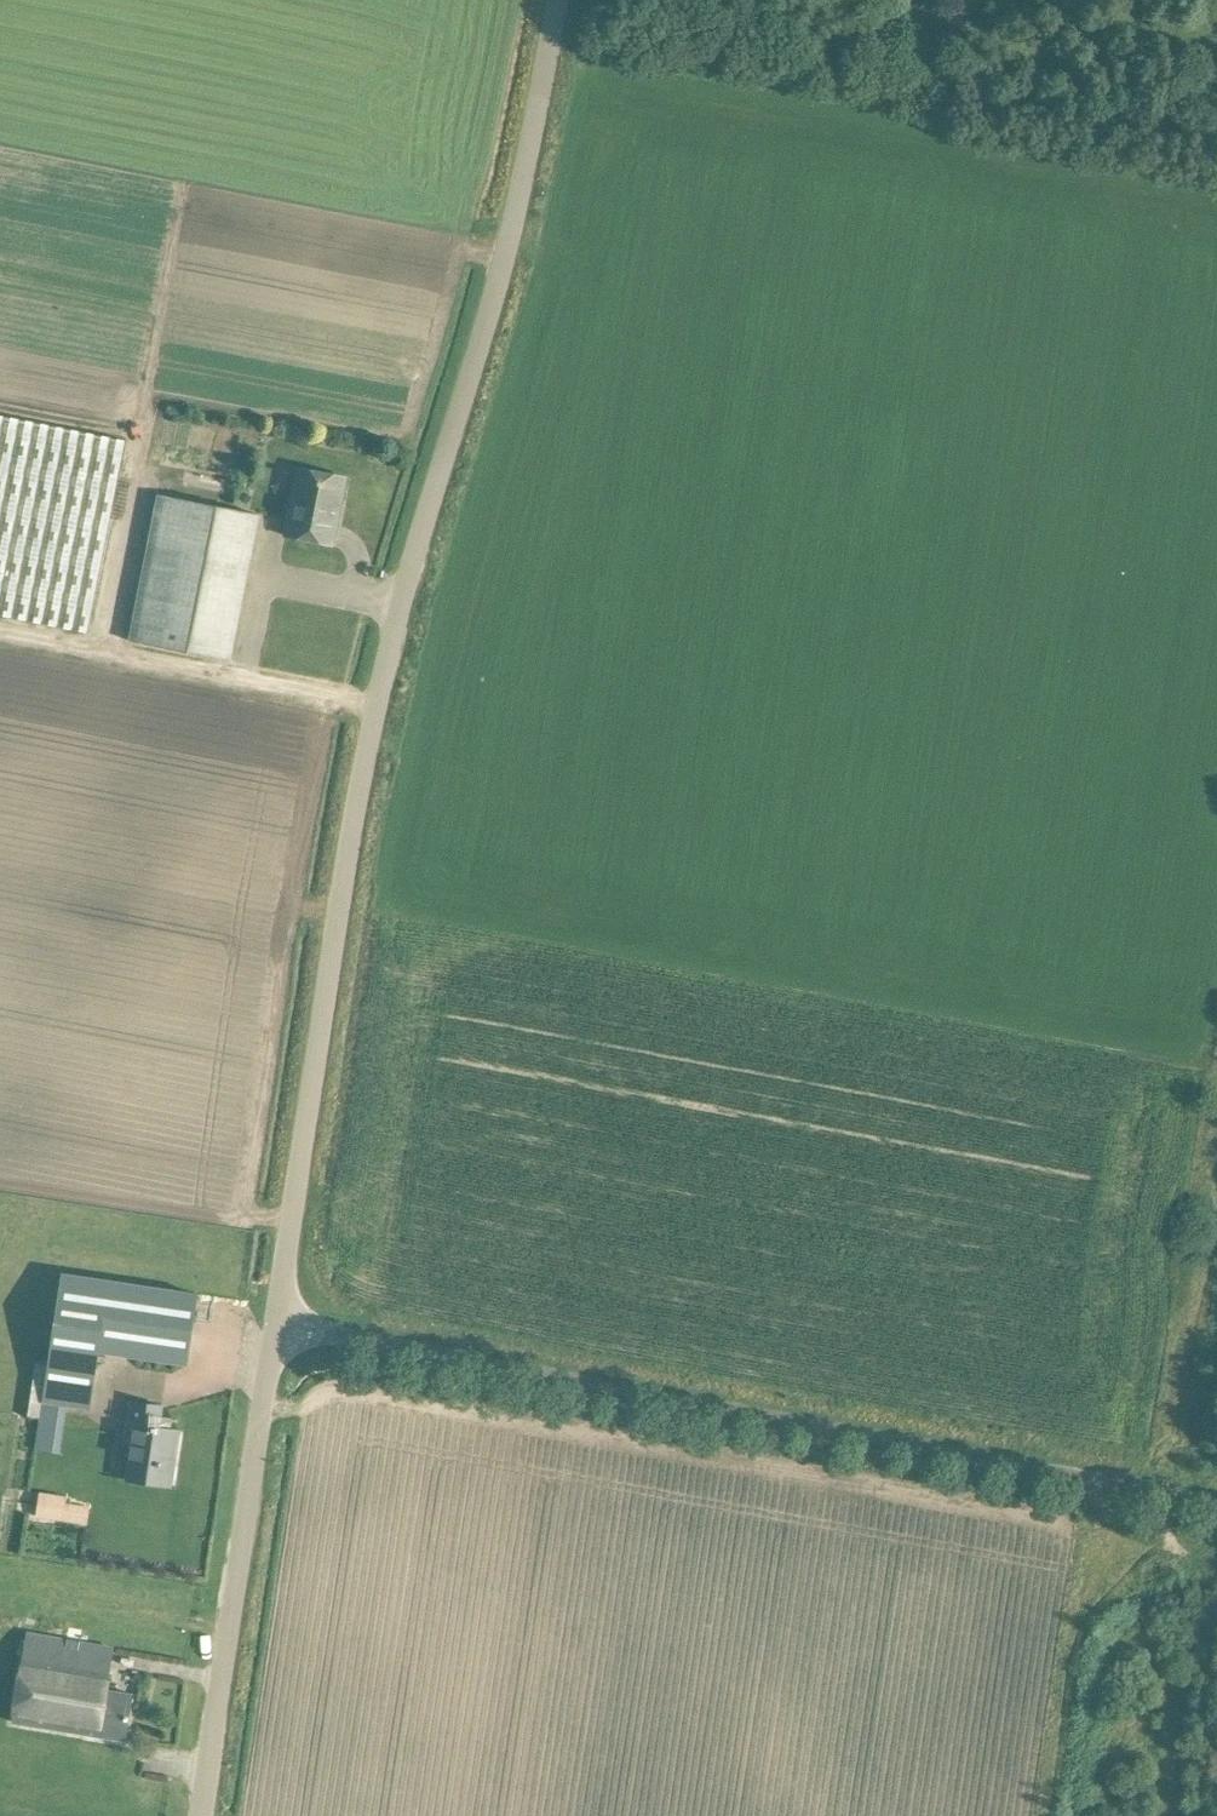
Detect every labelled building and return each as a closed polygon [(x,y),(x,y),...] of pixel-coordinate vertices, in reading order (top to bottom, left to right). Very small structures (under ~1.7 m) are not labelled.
[(88,632),(126,440),(0,415),(0,615),(88,632)] [(299,468),(285,535),(333,545),(333,543),(329,543),(337,499),(341,500),(346,477),(299,468)] [(159,494),(150,542),(178,548),(159,645),(131,639),(130,641),(230,661),(259,514),(159,494)] [(43,1401),(36,1448),(60,1452),(67,1405),(90,1408),(98,1351),(187,1364),(198,1294),(62,1273),(43,1401)] [(128,1479),(165,1485),(171,1450),(175,1451),(179,1430),(159,1427),(162,1406),(130,1401),(124,1438),(134,1440),(128,1479)] [(41,1490),(37,1515),(77,1520),(80,1503),(67,1501),(68,1494),(60,1493),(41,1490)] [(11,1721),(99,1735),(106,1689),(110,1668),(108,1668),(112,1647),(31,1633),(27,1661),(21,1660),(11,1721)] [(106,1689),(99,1735),(125,1739),(132,1694),(106,1689)]
